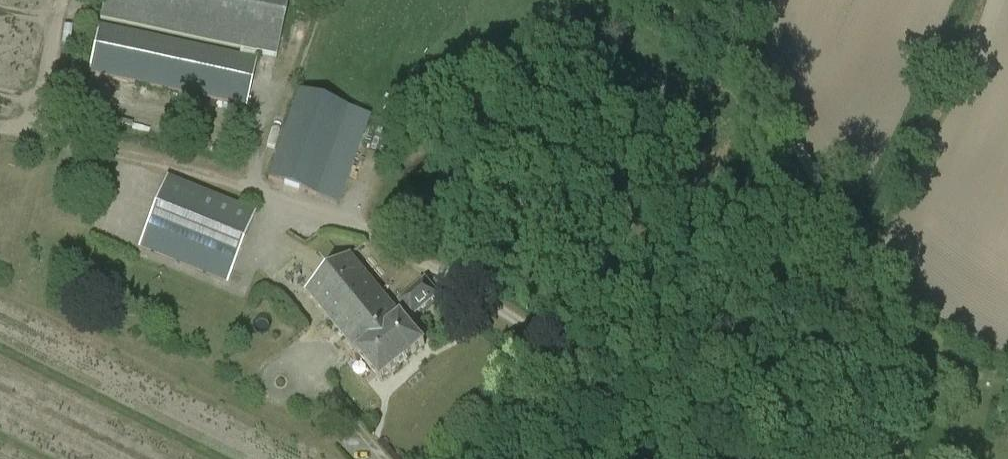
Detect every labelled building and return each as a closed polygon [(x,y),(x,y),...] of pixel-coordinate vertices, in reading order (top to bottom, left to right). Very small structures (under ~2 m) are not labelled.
[(101,20),(277,58),(289,0),(105,0),(101,20)] [(99,26),(89,74),(246,107),(256,60),(99,26)] [(370,119),(299,92),(268,180),(339,207),(370,119)] [(168,177),(139,249),(228,285),(257,213),(168,177)] [(358,353),(357,354),(382,384),(427,346),(407,322),(440,295),(426,278),(397,302),(402,308),(398,311),(352,255),(307,292),(358,353)]
